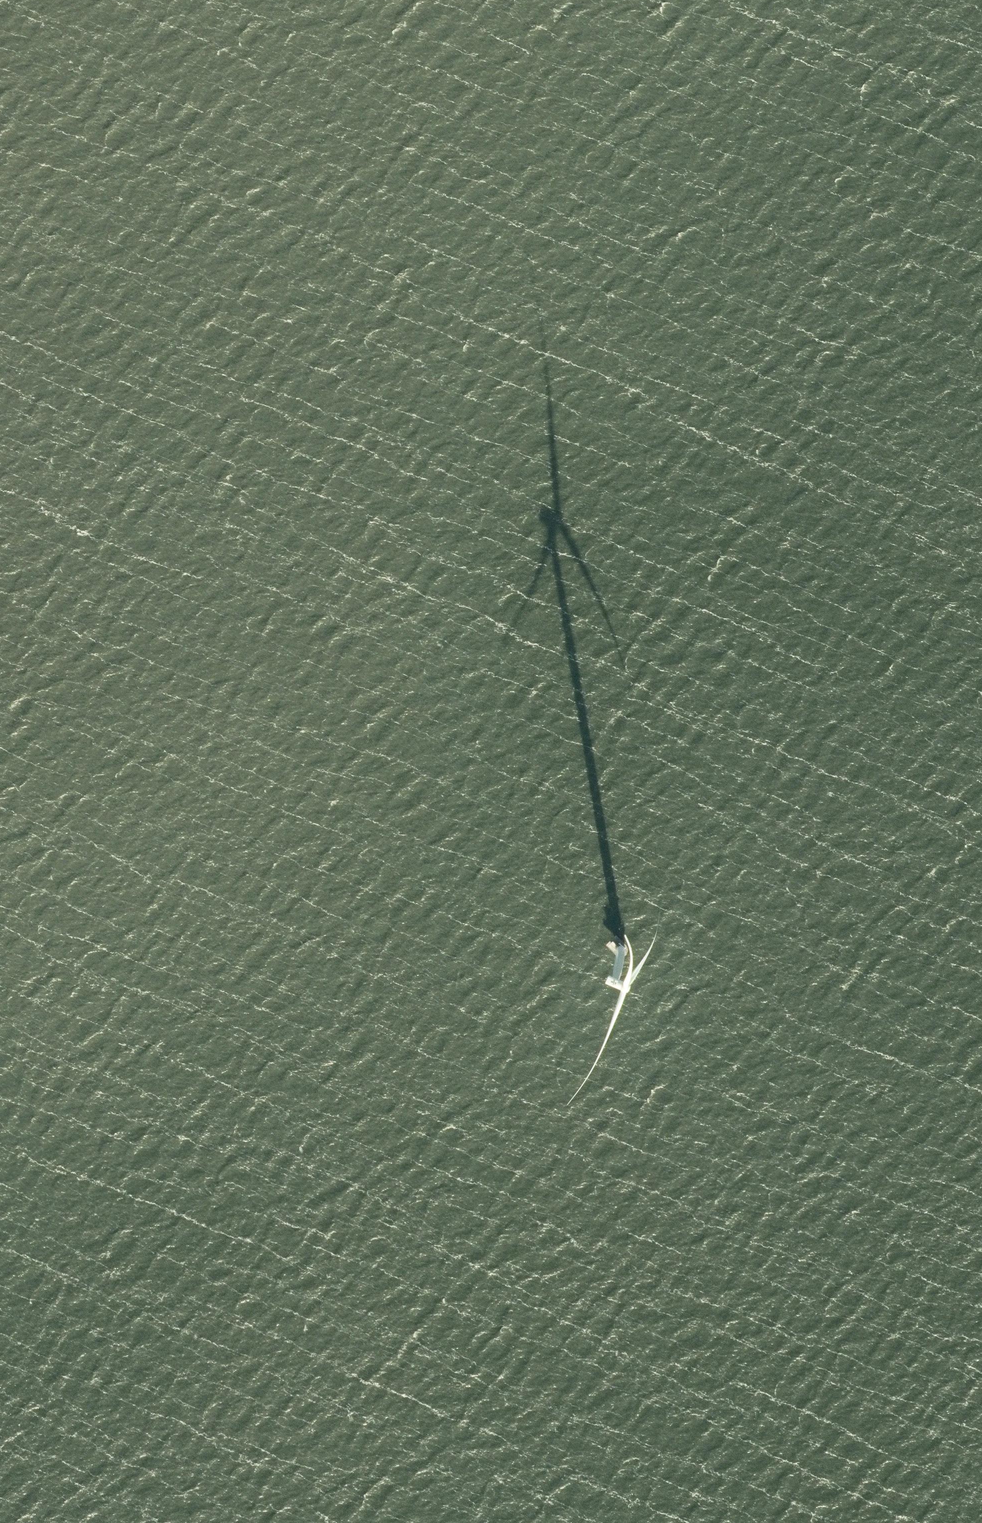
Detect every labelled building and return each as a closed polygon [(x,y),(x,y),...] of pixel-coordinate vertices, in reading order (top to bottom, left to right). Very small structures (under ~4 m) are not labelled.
[(621,944),(621,945),(621,947),(621,948),(622,949),(623,950),(624,950),(626,950),(627,950),(628,949),(629,948),(629,947),(629,945),(629,944),(628,943),(627,942),(625,942),(624,942),(623,942),(622,943),(621,944)]
